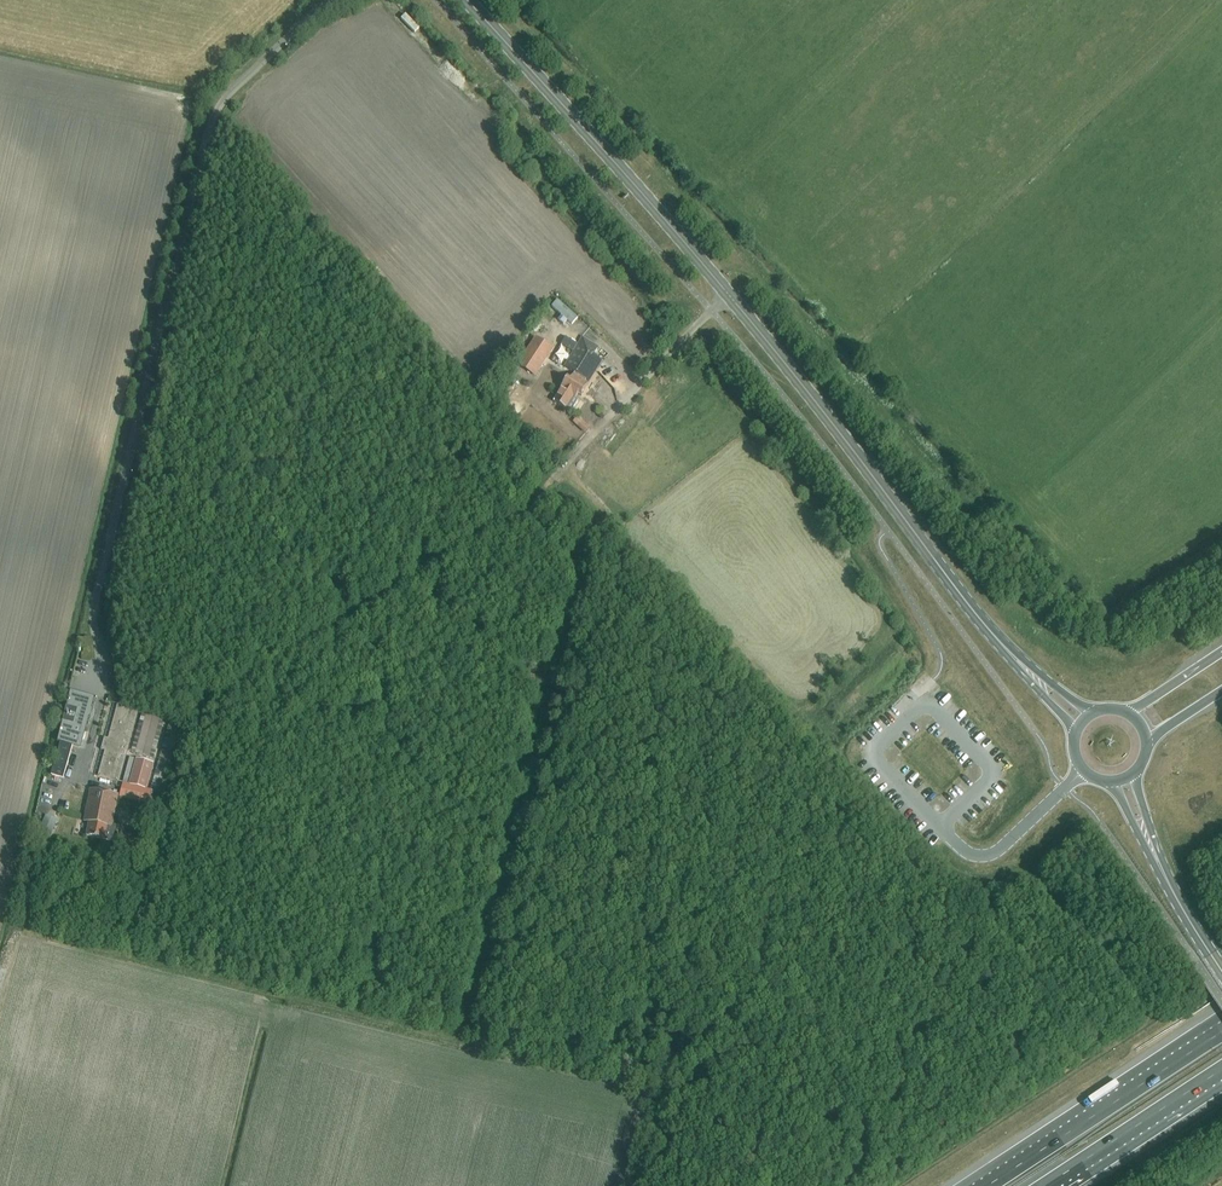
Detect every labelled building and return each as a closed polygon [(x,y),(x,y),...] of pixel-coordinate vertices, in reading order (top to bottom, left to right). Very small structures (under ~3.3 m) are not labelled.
[(589,382),(602,361),(594,356),(598,348),(582,338),(564,366),(575,373),(571,380),(567,378),(560,390),(561,390),(554,402),(569,411),(575,402),(573,400),(574,398),(576,399),(579,394),(582,396),(589,384),(585,382),(586,380),(589,382)] [(534,376),(552,349),(537,339),(519,366),(534,376)] [(507,373),(494,389),(501,395),(504,391),(509,396),(520,383),(514,378),(507,373)] [(584,432),(590,426),(577,415),(572,421),(584,432)] [(79,748),(88,716),(90,717),(92,709),(91,709),(94,698),(71,692),(58,742),(61,743),(73,746),(79,748)] [(125,756),(128,745),(123,743),(133,708),(119,704),(109,739),(104,738),(101,750),(106,751),(99,776),(113,780),(120,755),(125,756)] [(142,711),(131,751),(154,758),(165,717),(142,711)] [(151,790),(148,802),(159,805),(182,721),(170,718),(151,790)] [(63,779),(73,746),(61,743),(52,776),(63,779)] [(119,796),(148,805),(148,802),(151,790),(147,789),(154,764),(130,756),(123,782),(119,796)] [(86,835),(105,839),(112,841),(115,827),(112,827),(118,795),(90,790),(84,821),(89,822),(86,835)] [(56,820),(45,816),(37,833),(48,838),(56,820)]
